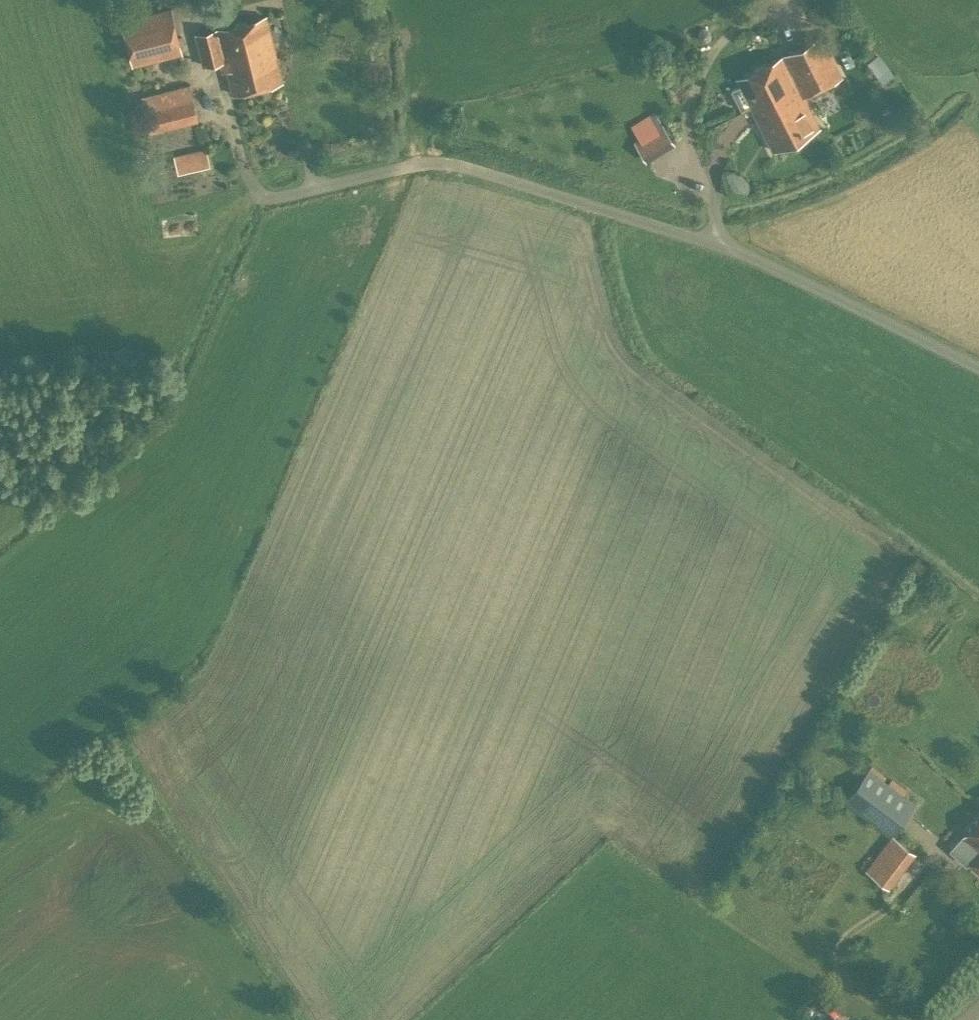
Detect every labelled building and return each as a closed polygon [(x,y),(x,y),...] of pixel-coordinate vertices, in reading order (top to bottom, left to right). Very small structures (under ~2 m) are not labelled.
[(132,67),(183,55),(171,8),(120,20),(132,67)] [(265,17),(216,29),(195,34),(202,65),(224,61),(232,94),(281,81),(265,17)] [(782,54),(735,78),(749,105),(779,89),(783,98),(800,90),(793,77),(832,56),(821,33),(782,54)] [(867,60),(885,82),(896,73),(878,51),(867,60)] [(779,89),(749,105),(772,150),(819,126),(803,96),(842,77),(832,56),(793,77),(800,90),(783,98),(779,89)] [(199,120),(189,83),(140,96),(150,133),(199,120)] [(646,161),(675,144),(663,123),(633,141),(646,161)] [(177,172),(210,165),(206,148),(173,155),(177,172)] [(843,801),(889,837),(865,869),(896,892),(945,827),(916,805),(917,805),(868,768),(843,801)] [(951,849),(967,864),(968,862),(978,872),(978,817),(951,849)]
